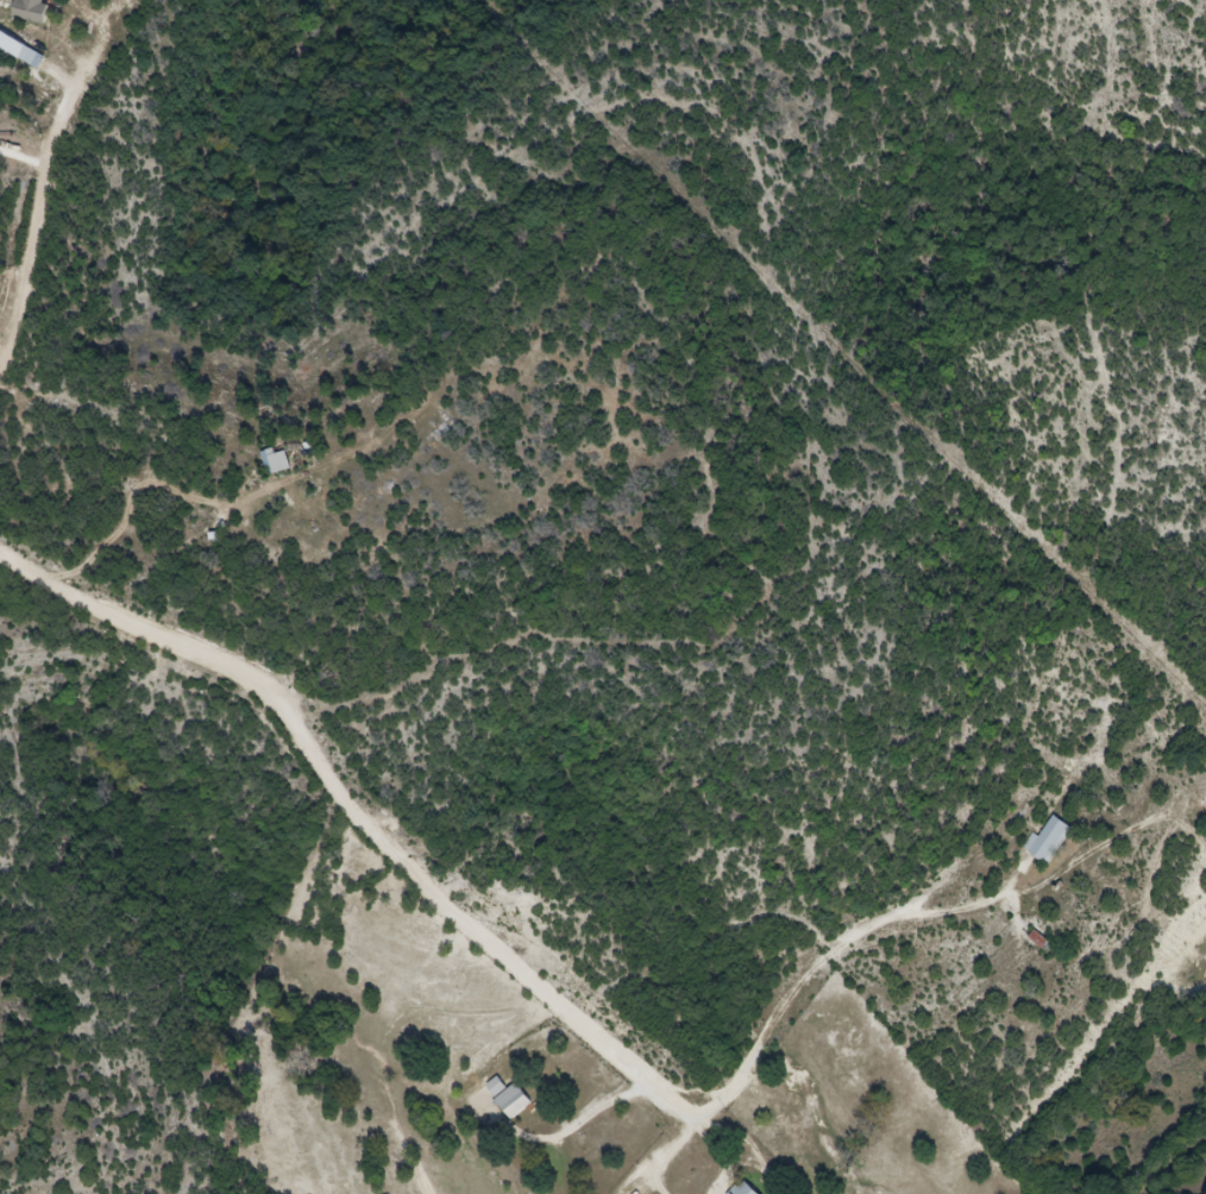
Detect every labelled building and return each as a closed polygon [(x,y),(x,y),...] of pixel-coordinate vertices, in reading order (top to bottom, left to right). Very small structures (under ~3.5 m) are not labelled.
[(22,17),(56,24),(60,2),(50,0),(26,0),(22,17)] [(22,35),(28,27),(19,20),(1,43),(25,62),(37,46),(22,35)] [(274,459),(279,476),(292,472),(287,455),(274,459)] [(1037,836),(1026,850),(1052,870),(1080,833),(1058,817),(1041,840),(1037,836)] [(523,1123),(544,1107),(531,1090),(510,1106),(523,1123)] [(754,1183),(743,1193),(765,1193),(754,1183)]
